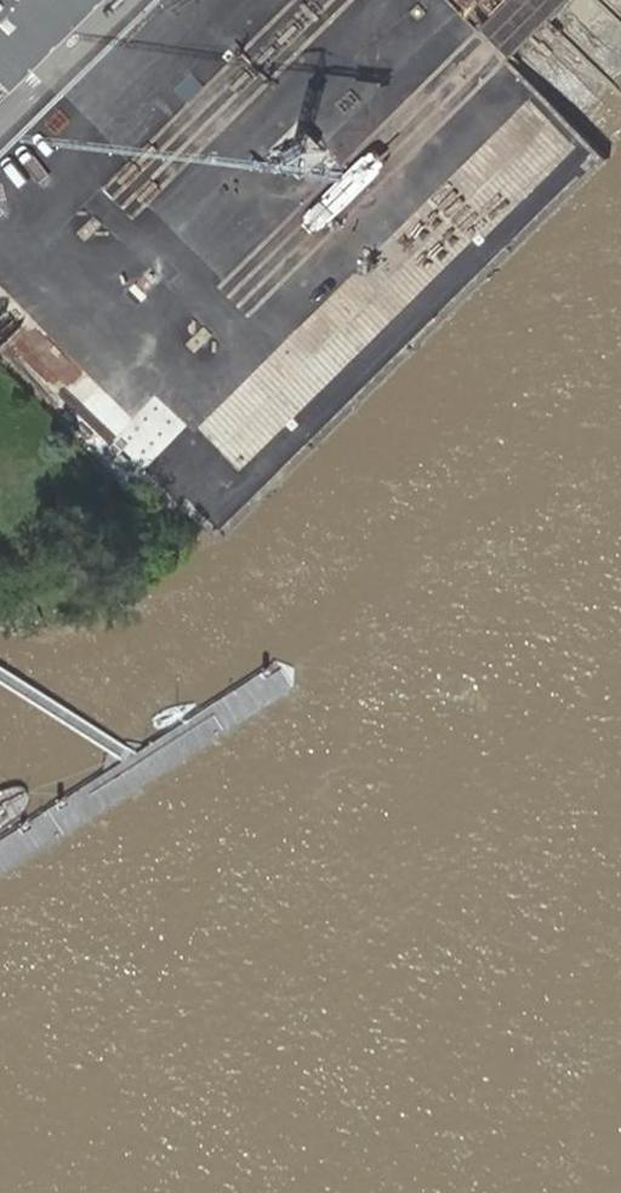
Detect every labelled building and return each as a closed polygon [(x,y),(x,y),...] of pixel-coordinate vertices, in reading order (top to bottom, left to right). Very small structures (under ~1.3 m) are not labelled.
[(6,93),(98,0),(0,0),(0,87),(6,93)] [(405,114),(418,130),(440,112),(427,96),(405,114)] [(307,202),(339,229),(415,139),(383,112),(307,202)] [(8,350),(55,403),(85,377),(38,324),(8,350)]
